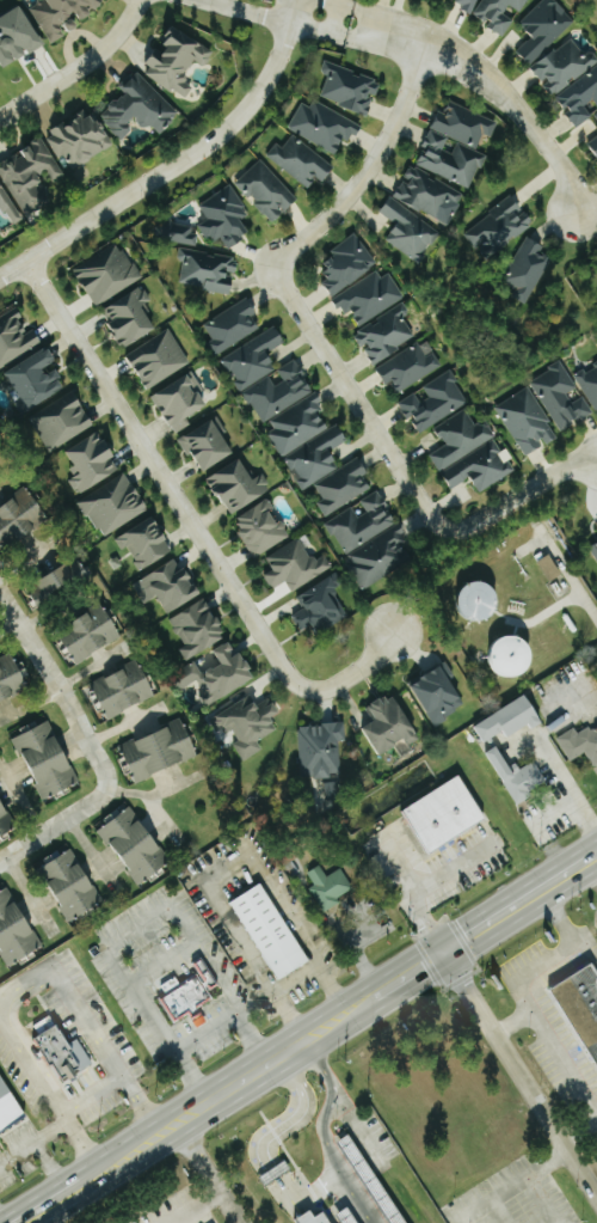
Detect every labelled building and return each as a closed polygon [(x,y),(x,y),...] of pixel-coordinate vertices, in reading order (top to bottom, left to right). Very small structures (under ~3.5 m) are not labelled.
[(455,7),(491,21),(488,29),(507,36),(514,18),(507,16),(510,8),(525,14),(531,0),(457,0),(455,7)] [(556,0),(546,0),(521,23),(533,37),(518,51),(531,65),(577,22),(556,0)] [(24,6),(0,19),(0,67),(2,70),(46,47),(24,6)] [(215,53),(174,25),(160,46),(162,47),(144,72),(186,101),(194,89),(184,81),(198,61),(206,67),(215,53)] [(574,39),(533,68),(544,83),(545,83),(555,96),(596,65),(596,56),(592,50),(585,55),(574,39)] [(368,115),(375,96),(378,97),(383,82),(326,62),(322,72),(330,75),(322,99),(368,115)] [(593,116),(586,107),(594,101),(596,105),(596,67),(558,96),(570,112),(567,114),(578,128),(593,116)] [(180,115),(138,70),(121,87),(126,93),(100,117),(121,138),(139,121),(147,130),(153,126),(160,134),(180,115)] [(303,103),(289,129),(338,155),(345,141),(352,144),(362,125),(317,102),(313,108),(303,103)] [(474,188),(486,155),(478,152),(484,134),(493,137),(499,121),(450,103),(446,114),(439,111),(418,167),(474,188)] [(113,149),(98,114),(89,119),(85,110),(73,116),(75,120),(47,132),(59,159),(66,156),(71,168),(113,149)] [(267,155),(310,190),(319,178),(325,183),(337,169),(295,135),(284,148),(277,143),(267,155)] [(54,202),(41,177),(48,173),(54,182),(65,177),(45,140),(0,164),(0,170),(25,217),(54,202)] [(275,224),(300,201),(262,160),(237,183),(275,224)] [(466,198),(413,165),(405,178),(407,179),(397,195),(448,227),(466,198)] [(0,180),(0,202),(14,226),(24,220),(0,180)] [(200,205),(209,220),(201,225),(212,244),(223,238),(230,249),(252,235),(243,219),(250,215),(233,186),(200,205)] [(465,231),(485,259),(535,225),(515,197),(465,231)] [(442,234),(392,199),(382,214),(398,225),(387,240),(421,264),(442,234)] [(182,284),(220,293),(234,292),(231,273),(238,272),(237,258),(222,255),(217,255),(197,250),(195,228),(166,222),(162,237),(163,240),(180,244),(182,275),(181,277),(182,284)] [(333,298),(379,266),(358,235),(324,259),(333,272),(321,281),(333,298)] [(502,288),(528,303),(554,259),(543,253),(546,247),(531,238),(502,288)] [(98,308),(143,279),(119,242),(74,270),(98,308)] [(405,298),(391,273),(382,278),(379,272),(336,298),(346,314),(352,311),(361,325),(405,298)] [(127,347),(158,328),(145,305),(152,301),(143,286),(105,310),(127,347)] [(262,327),(254,316),(260,312),(249,296),(205,325),(214,339),(208,342),(218,356),(262,327)] [(374,364),(416,338),(404,318),(411,313),(405,304),(354,334),(363,348),(364,348),(374,364)] [(43,341),(35,328),(31,331),(15,308),(0,318),(0,370),(43,341)] [(279,369),(269,352),(287,342),(279,326),(224,356),(261,423),(316,392),(297,359),(279,369)] [(150,388),(192,363),(171,329),(129,353),(150,388)] [(377,369),(387,385),(393,381),(401,393),(443,365),(434,352),(426,357),(417,343),(377,369)] [(68,387),(56,366),(60,363),(51,346),(9,371),(31,409),(68,387)] [(596,411),(596,410),(596,361),(594,363),(596,366),(578,375),(596,411)] [(561,431),(594,414),(585,397),(573,403),(568,393),(578,388),(564,362),(533,378),(561,431)] [(470,403),(451,371),(399,401),(409,418),(412,416),(421,432),(470,403)] [(192,424),(189,417),(212,405),(194,372),(154,395),(175,434),(192,424)] [(497,406),(527,456),(547,444),(547,445),(560,438),(530,387),(497,406)] [(96,424),(75,390),(30,419),(51,452),(96,424)] [(286,456),(332,425),(313,395),(266,425),(286,456)] [(483,492),(515,471),(494,438),(496,436),(486,420),(477,425),(467,409),(437,428),(447,445),(431,455),(443,473),(445,471),(455,487),(473,476),(483,492)] [(237,452),(217,417),(182,438),(203,473),(237,452)] [(350,441),(342,426),(284,457),(301,489),(341,468),(332,450),(350,441)] [(76,495),(120,471),(112,457),(115,455),(102,431),(66,451),(78,475),(68,480),(76,495)] [(319,503),(324,514),(376,489),(361,459),(314,483),(323,501),(319,503)] [(253,479),(245,460),(211,475),(229,513),(274,493),(265,474),(253,479)] [(150,509),(127,471),(80,500),(104,537),(150,509)] [(50,524),(34,490),(0,506),(0,545),(1,547),(50,524)] [(364,589),(418,558),(380,490),(361,500),(368,512),(359,517),(353,507),(327,522),(364,589)] [(234,522),(256,557),(291,536),(269,500),(234,522)] [(176,551),(155,516),(115,540),(122,551),(127,547),(142,571),(176,551)] [(292,591),(333,568),(326,555),(315,562),(301,538),(266,557),(273,570),(265,575),(273,589),(286,581),(292,591)] [(539,561),(551,582),(563,575),(551,554),(539,561)] [(40,604),(93,578),(83,559),(31,585),(40,604)] [(204,593),(188,567),(182,570),(176,560),(133,585),(145,605),(160,596),(170,614),(204,593)] [(297,595),(304,609),(293,615),(302,632),(314,625),(318,634),(349,618),(335,592),(344,587),(338,574),(297,595)] [(171,618),(186,647),(181,649),(187,660),(229,638),(209,598),(171,618)] [(61,628),(76,662),(124,640),(108,606),(61,628)] [(208,706),(257,680),(236,639),(216,650),(224,664),(205,674),(198,662),(184,670),(187,676),(178,680),(183,689),(196,682),(208,706)] [(36,687),(28,667),(21,670),(14,654),(0,661),(0,702),(36,687)] [(158,696),(141,660),(95,682),(111,718),(158,696)] [(413,684),(435,724),(469,706),(448,665),(413,684)] [(382,754),(409,739),(411,744),(422,738),(396,692),(368,708),(376,722),(367,727),(382,754)] [(544,720),(531,695),(475,725),(485,743),(505,732),(508,739),(544,720)] [(244,761),(264,751),(259,740),(279,731),(272,717),(280,714),(272,697),(258,704),(254,696),(215,715),(223,731),(233,727),(240,741),(235,744),(244,761)] [(53,720),(40,725),(39,721),(22,729),(24,735),(14,739),(21,756),(28,753),(41,782),(37,784),(44,800),(81,784),(53,720)] [(302,777),(343,775),(342,741),(346,741),(346,723),(300,725),(302,777)] [(596,766),(596,727),(592,730),(590,727),(579,733),(576,727),(558,738),(572,761),(587,752),(596,767),(596,766)] [(549,783),(536,761),(517,771),(502,745),(487,753),(517,803),(549,783)] [(431,854),(490,818),(464,775),(404,811),(431,854)] [(0,794),(0,839),(18,830),(0,794)] [(99,830),(108,845),(115,840),(134,870),(131,872),(139,885),(172,865),(136,807),(99,830)] [(42,868),(73,922),(106,904),(75,849),(42,868)] [(342,868),(328,876),(321,865),(308,873),(316,885),(310,888),(325,912),(342,902),(339,897),(355,888),(342,868)] [(233,901),(276,982),(310,964),(267,882),(233,901)] [(11,886),(0,892),(0,942),(5,951),(1,953),(9,967),(45,947),(11,886)] [(178,1021),(214,998),(209,990),(219,983),(204,959),(194,966),(199,973),(182,984),(177,977),(158,989),(178,1021)] [(596,1052),(596,964),(559,985),(596,1052)] [(81,1039),(70,1044),(62,1025),(40,1035),(62,1081),(94,1066),(81,1039)] [(28,1119),(2,1069),(0,1070),(0,1134),(28,1119)] [(294,1172),(287,1157),(259,1170),(266,1185),(294,1172)] [(347,1222),(362,1222),(352,1207),(341,1213),(347,1222)] [(318,1217),(314,1210),(303,1217),(306,1222),(335,1222),(328,1211),(318,1217)]
